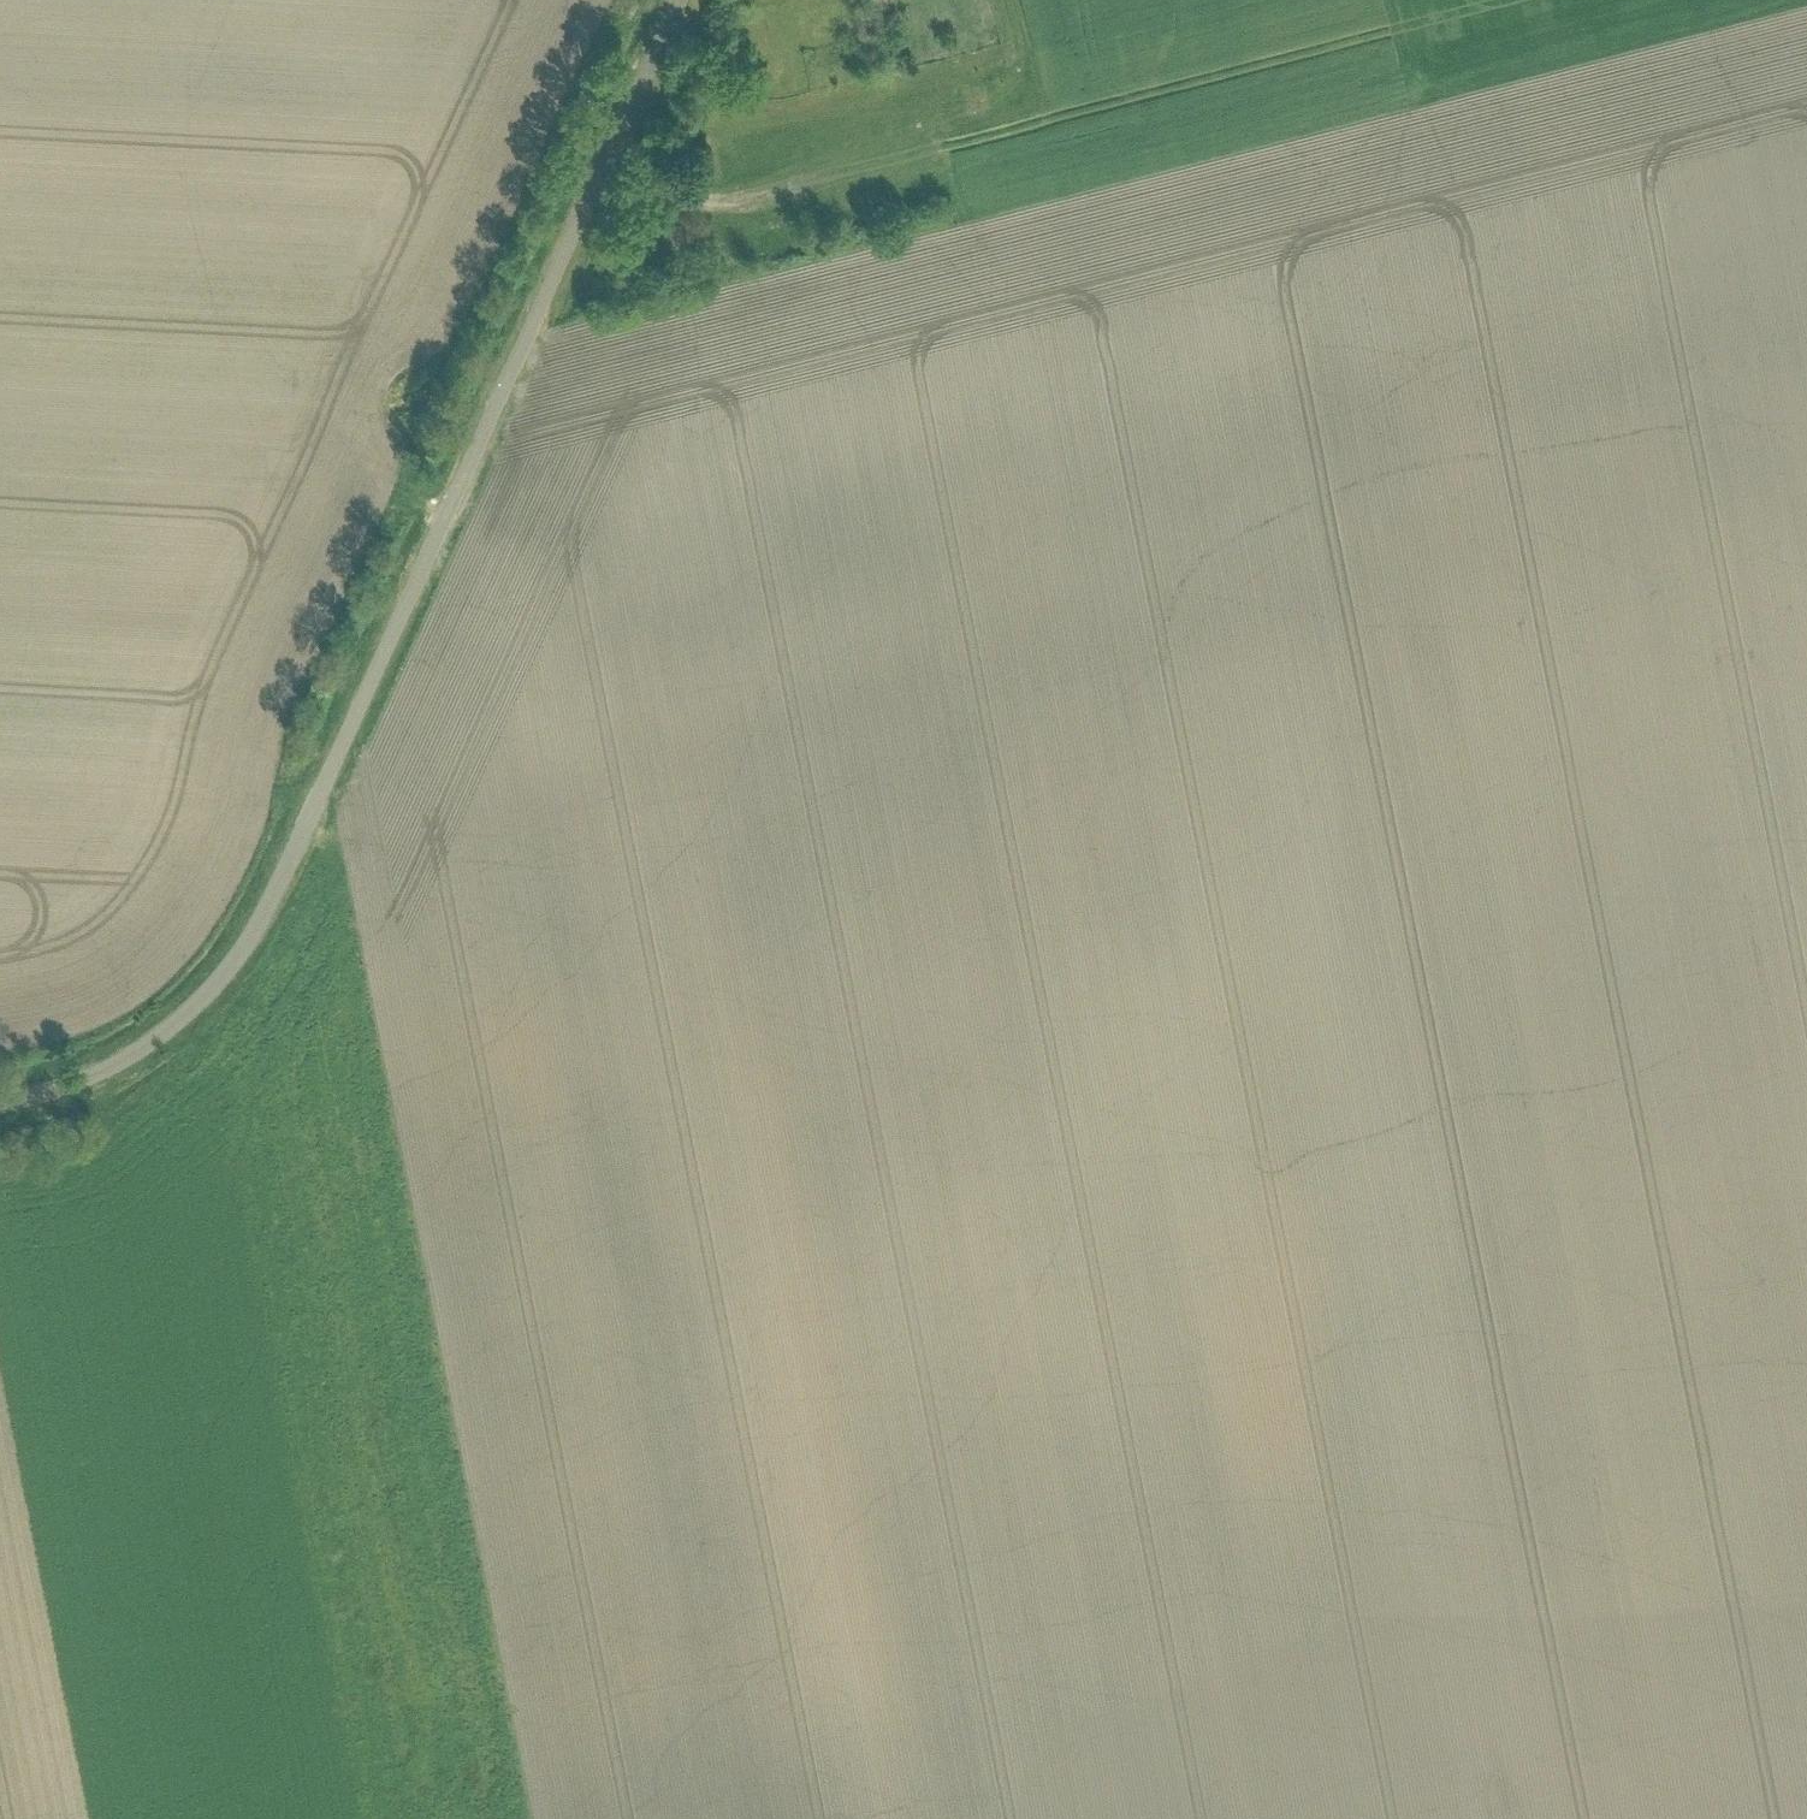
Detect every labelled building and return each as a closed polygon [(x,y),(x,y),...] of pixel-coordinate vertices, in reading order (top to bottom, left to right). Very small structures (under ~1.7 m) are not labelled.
[(737,46),(760,43),(758,32),(735,36),(737,46)]
